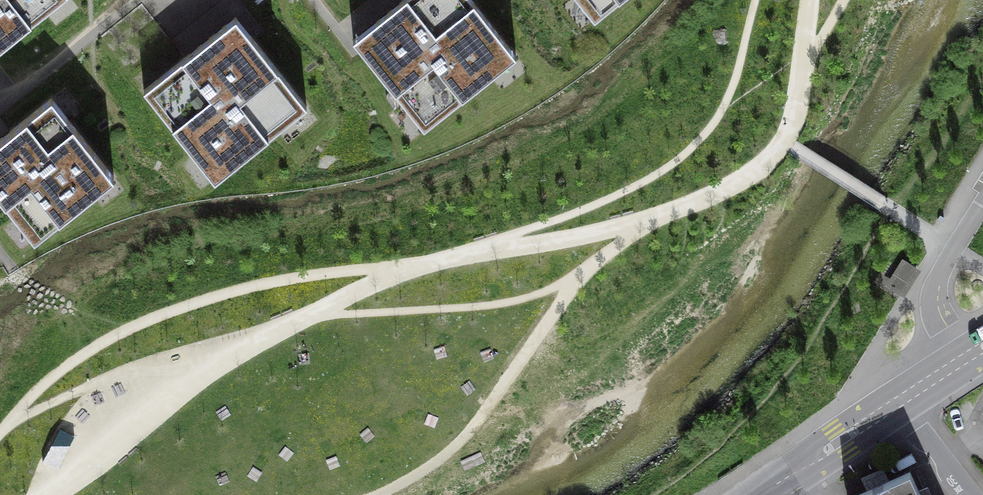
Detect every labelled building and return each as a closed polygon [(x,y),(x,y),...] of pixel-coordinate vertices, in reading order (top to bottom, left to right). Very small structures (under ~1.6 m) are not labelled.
[(60,0),(0,0),(0,47),(60,0)] [(471,0),(402,0),(352,40),(424,129),(516,56),(471,0)] [(594,18),(616,0),(580,0),(594,18)] [(306,106),(235,16),(143,90),(214,179),(306,106)] [(51,98),(0,138),(0,197),(34,239),(114,176),(51,98)] [(915,267),(905,260),(890,283),(900,290),(915,267)] [(49,464),(57,469),(74,435),(60,427),(42,461),(49,464)] [(860,494),(917,494),(908,473),(860,494)]
